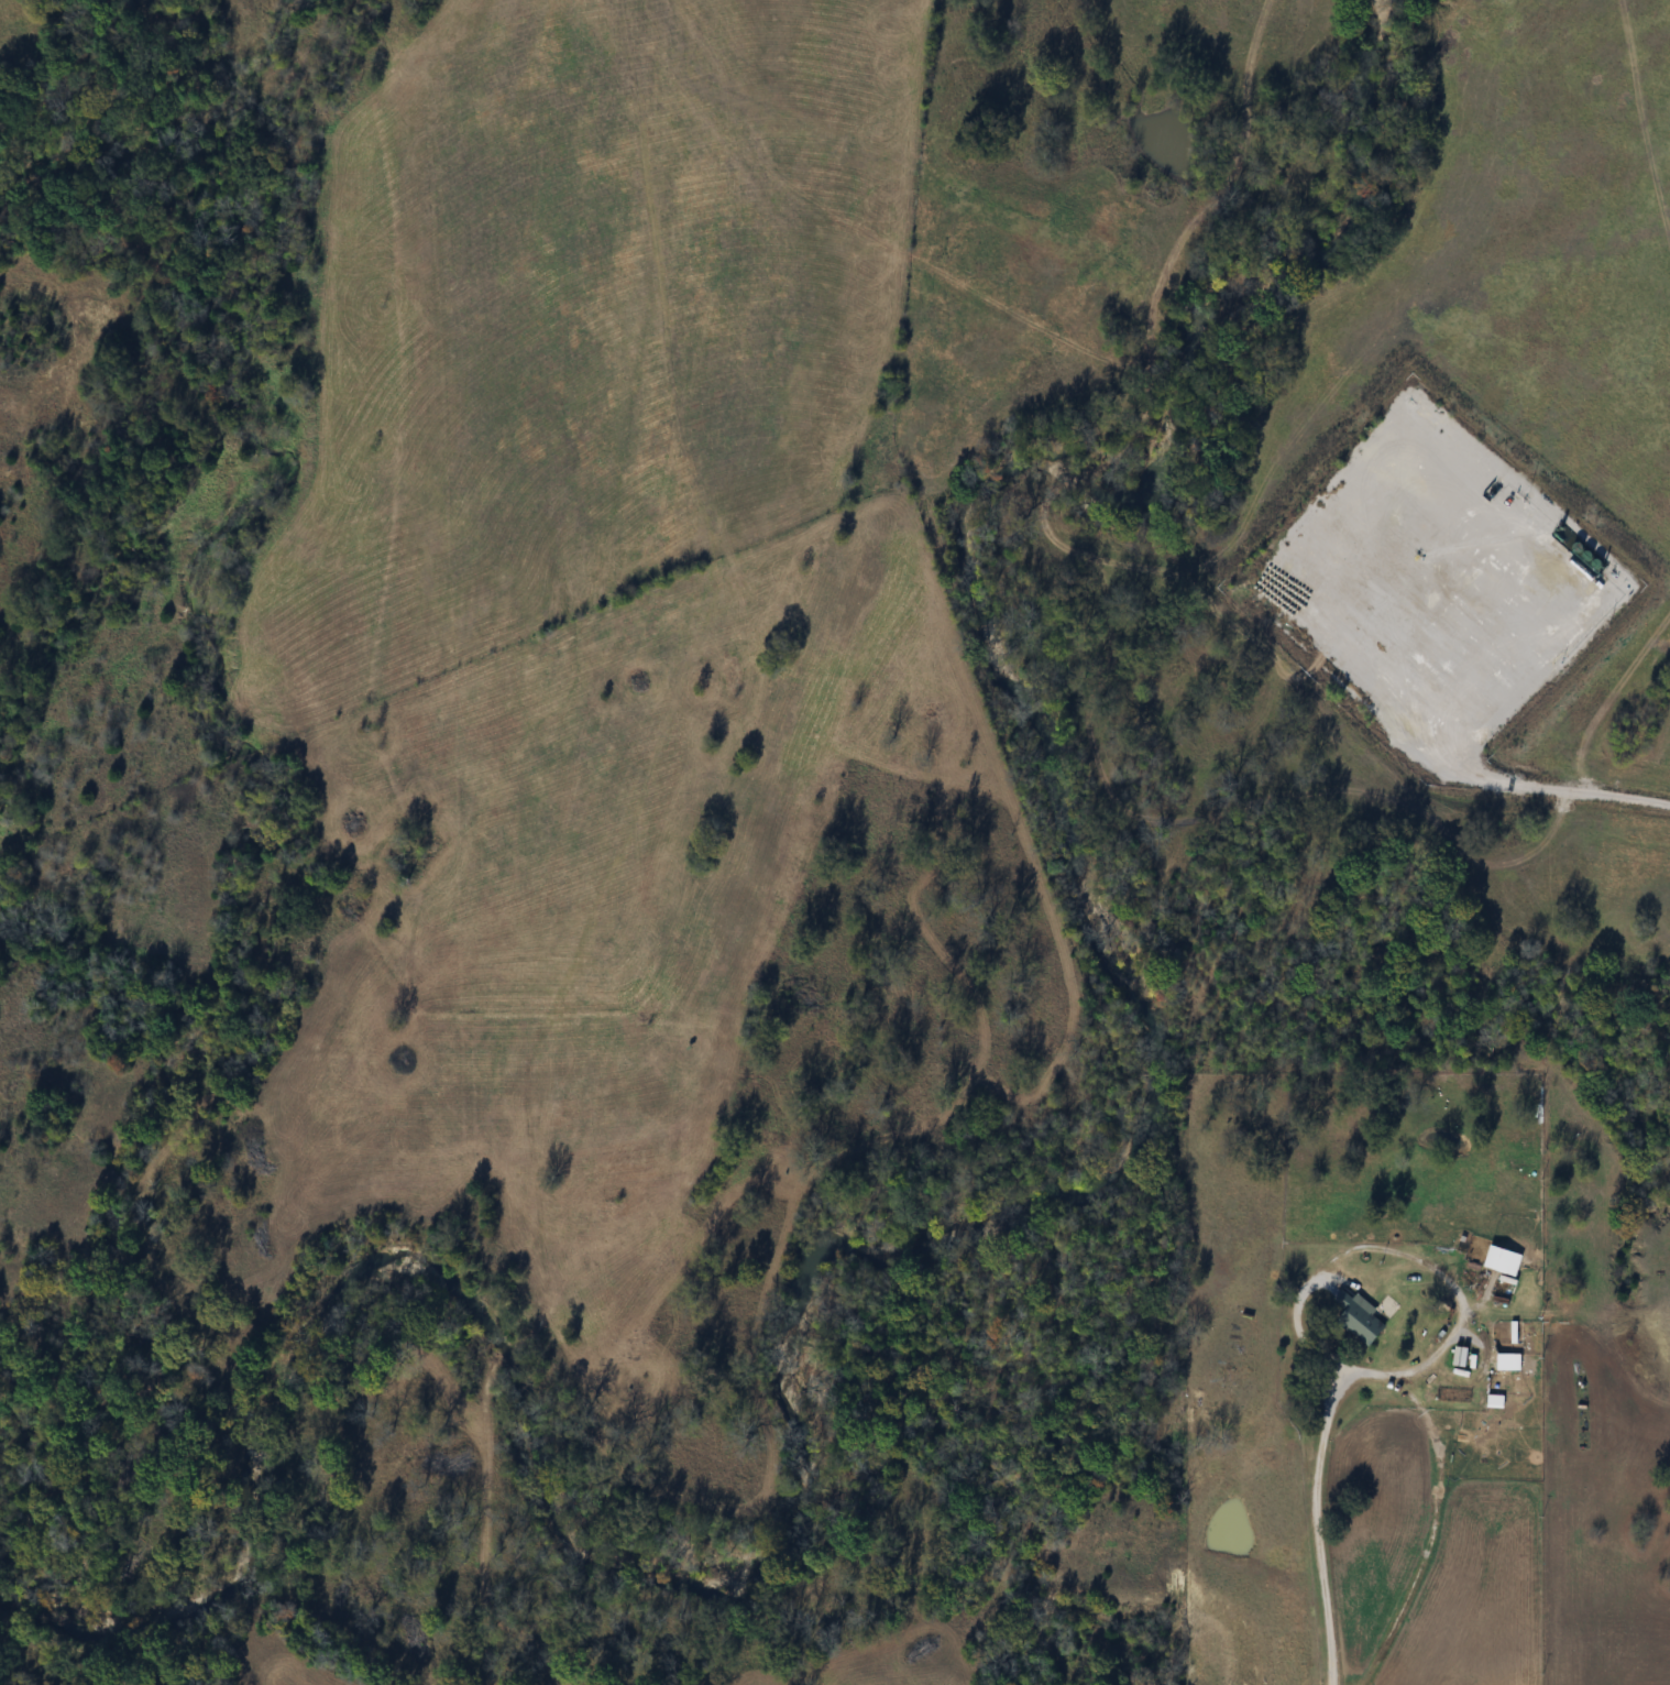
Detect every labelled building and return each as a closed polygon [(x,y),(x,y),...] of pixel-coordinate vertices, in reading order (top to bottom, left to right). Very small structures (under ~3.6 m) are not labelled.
[(1515,1277),(1523,1256),(1491,1244),(1483,1266),(1515,1277)] [(1372,1316),(1376,1310),(1342,1288),(1334,1301),(1346,1309),(1336,1324),(1371,1347),(1385,1325),(1372,1316)]
